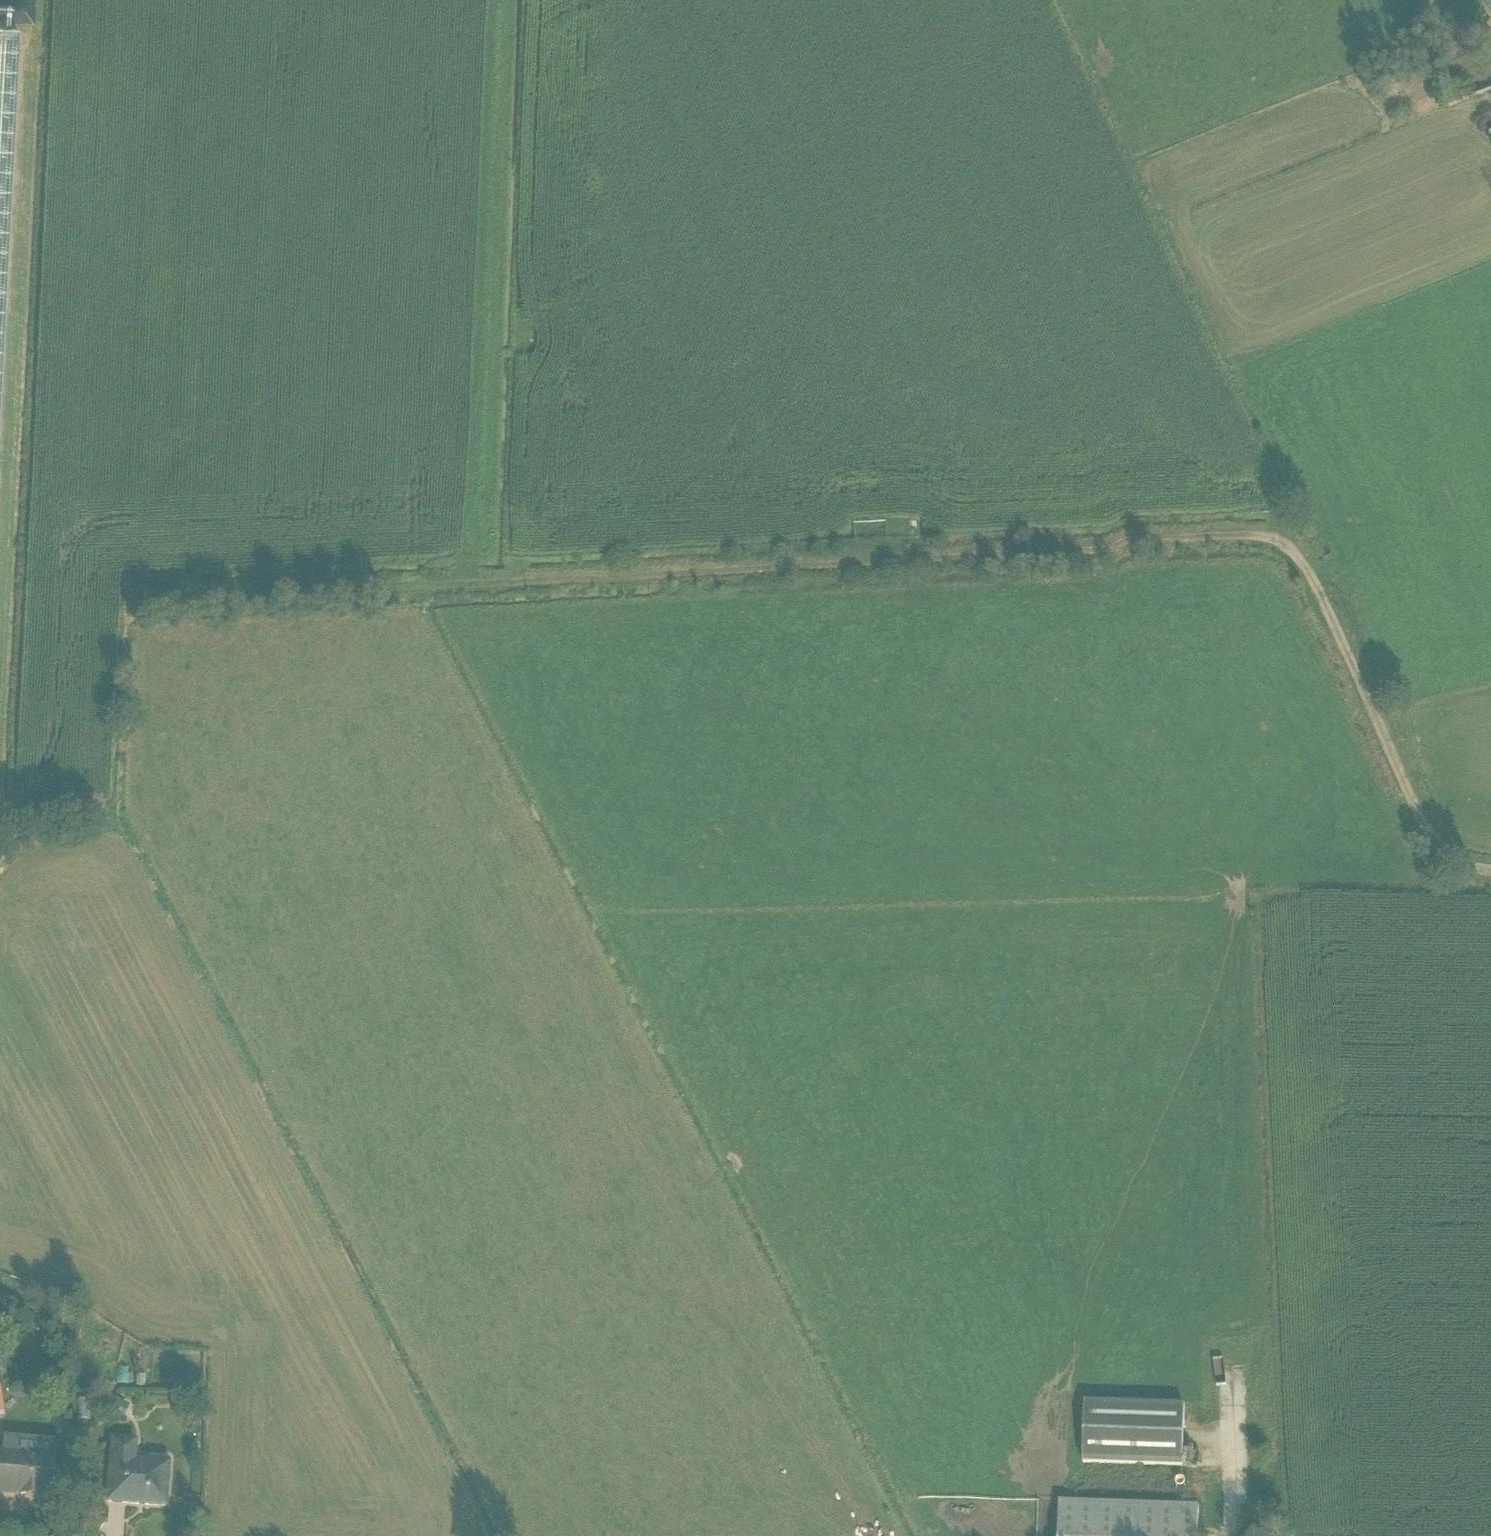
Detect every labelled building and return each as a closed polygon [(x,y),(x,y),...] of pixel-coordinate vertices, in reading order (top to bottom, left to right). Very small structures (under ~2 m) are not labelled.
[(1393,9),(1401,18),(1416,2),(1413,0),(1402,0),(1393,9)] [(1490,24),(1490,0),(1468,0),(1467,1),(1487,27),(1490,24)] [(1086,1399),(1083,1458),(1180,1463),(1183,1404),(1086,1399)] [(112,1436),(106,1504),(169,1509),(173,1460),(138,1457),(140,1439),(112,1436)] [(51,1499),(55,1456),(0,1450),(0,1493),(51,1499)] [(1061,1535),(1200,1535),(1202,1508),(1062,1503),(1061,1535)]
